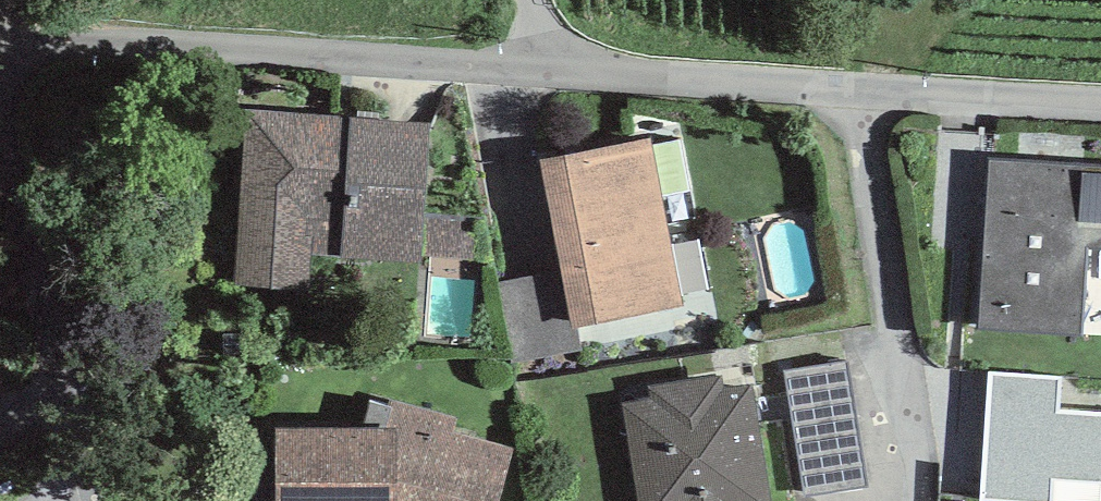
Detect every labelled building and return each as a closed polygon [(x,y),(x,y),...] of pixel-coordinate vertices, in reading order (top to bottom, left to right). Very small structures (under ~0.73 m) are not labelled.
[(430,114),(241,104),(231,280),(311,284),(312,250),(422,257),(422,251),(492,255),(479,207),(425,204),(430,114)] [(652,127),(540,148),(572,316),(684,295),(652,127)] [(989,150),(978,321),(1081,328),(1086,241),(1100,242),(1100,157),(989,150)] [(848,353),(783,365),(804,489),(870,478),(848,353)] [(623,397),(640,500),(741,500),(741,499),(772,494),(752,372),(724,376),(722,365),(646,377),(648,393),(623,397)] [(989,368),(982,491),(1054,495),(1055,473),(1100,475),(1100,409),(1058,407),(1060,372),(989,368)] [(274,415),(275,500),(495,500),(511,445),(448,428),(452,416),(367,393),(361,415),(274,415)]
